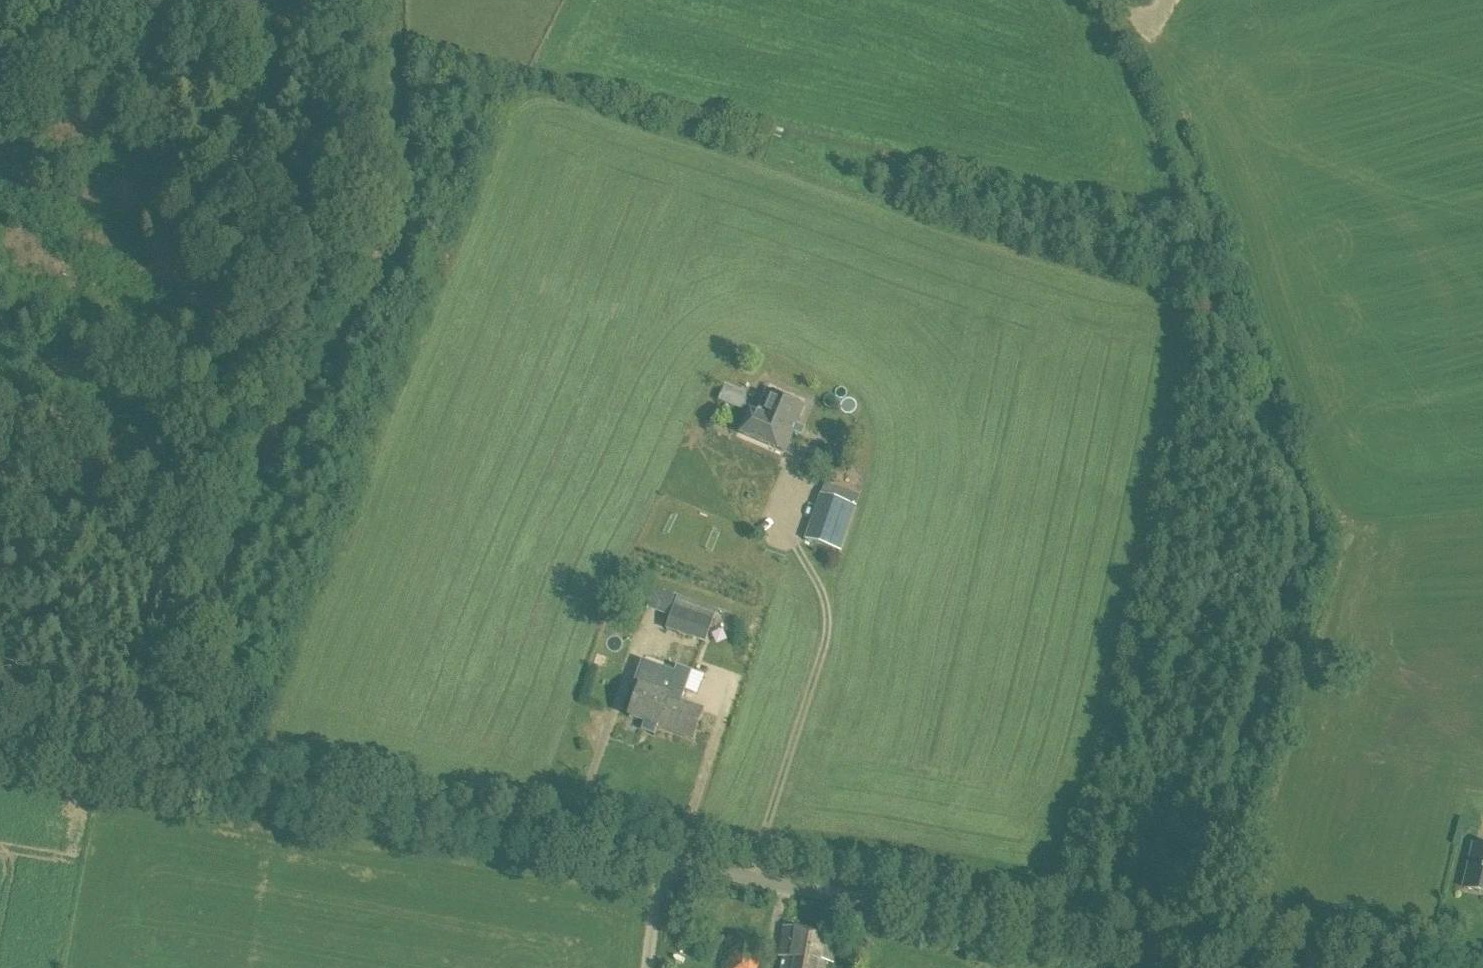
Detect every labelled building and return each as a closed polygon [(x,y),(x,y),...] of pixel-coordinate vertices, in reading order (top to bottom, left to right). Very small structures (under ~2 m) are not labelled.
[(784,451),(804,406),(767,390),(757,414),(750,411),(741,433),(784,451)] [(840,553),(856,505),(820,493),(804,541),(840,553)] [(705,644),(717,609),(677,595),(665,630),(705,644)] [(686,694),(701,651),(678,643),(671,663),(678,665),(671,686),(651,679),(647,691),(639,688),(629,717),(646,723),(644,729),(655,733),(658,727),(693,739),(703,710),(681,702),(684,693),(686,694)] [(1475,845),(1465,888),(1482,892),(1482,846),(1475,845)] [(837,937),(784,928),(779,956),(783,957),(781,967),(827,967),(828,962),(832,963),(837,937)] [(765,943),(726,938),(722,967),(761,967),(765,943)]
